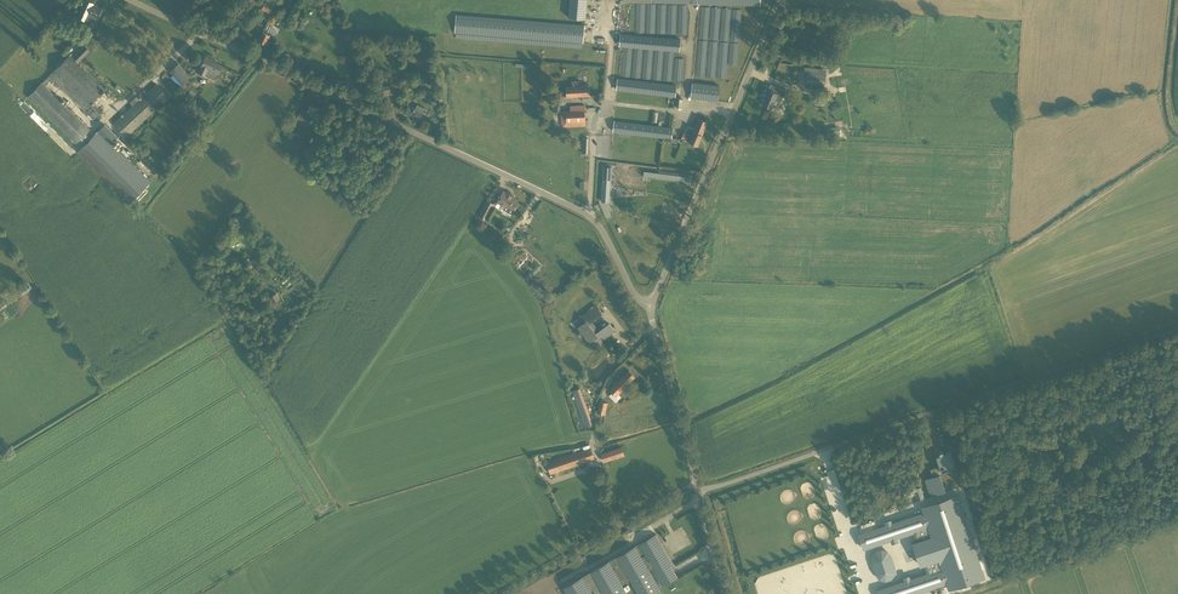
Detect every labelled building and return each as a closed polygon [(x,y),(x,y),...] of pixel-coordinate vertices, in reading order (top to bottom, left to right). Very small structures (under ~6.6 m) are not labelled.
[(101,9),(95,6),(95,7),(93,6),(93,5),(92,5),(93,3),(86,0),(84,0),(76,16),(85,20),(86,17),(95,21),(97,17),(101,9)] [(262,9),(271,13),(274,5),(265,0),(262,9)] [(567,21),(568,4),(519,0),(518,17),(536,19),(535,21),(456,14),(455,32),(583,43),(585,25),(540,21),(540,19),(567,21)] [(568,17),(585,18),(587,2),(587,0),(570,0),(569,5),(568,17)] [(265,43),(266,43),(268,41),(273,43),(278,32),(271,29),(273,25),(267,22),(264,28),(265,30),(264,31),(263,31),(259,40),(262,41),(262,42),(265,44),(265,43)] [(680,51),(681,39),(620,34),(619,46),(680,51)] [(731,51),(732,42),(722,42),(722,50),(731,51)] [(28,97),(75,143),(89,129),(45,85),(51,78),(83,109),(98,123),(103,119),(107,123),(105,124),(116,138),(153,173),(172,154),(117,101),(120,99),(80,60),(89,51),(84,45),(72,57),(70,54),(49,75),(28,97)] [(704,60),(704,52),(695,52),(695,60),(704,60)] [(729,64),(730,56),(721,54),(720,62),(729,64)] [(200,66),(197,72),(204,76),(205,75),(207,69),(217,74),(221,65),(211,60),(212,59),(205,56),(200,66)] [(178,63),(170,71),(183,84),(191,77),(190,76),(178,63)] [(824,84),(826,73),(806,71),(805,82),(824,84)] [(675,96),(677,86),(678,86),(679,82),(671,81),(671,85),(617,79),(616,89),(675,96)] [(572,86),(565,86),(566,96),(582,95),(583,95),(589,95),(589,85),(579,85),(579,80),(572,81),(572,86)] [(717,101),(719,86),(693,83),(691,98),(717,101)] [(129,109),(142,121),(168,97),(156,84),(146,93),(143,90),(139,94),(141,97),(129,109)] [(391,84),(381,87),(382,93),(393,90),(391,84)] [(786,90),(770,84),(764,100),(762,104),(771,108),(775,99),(781,101),(786,90)] [(552,99),(553,111),(561,111),(561,99),(552,99)] [(317,116),(320,109),(310,104),(307,111),(302,108),(300,113),(299,112),(295,121),(308,126),(313,114),(317,116)] [(404,113),(419,120),(424,108),(417,105),(416,108),(408,105),(404,113)] [(586,125),(585,105),(570,106),(570,110),(561,111),(562,126),(586,125)] [(683,138),(681,143),(687,146),(689,141),(698,145),(702,135),(707,122),(699,118),(693,131),(691,135),(684,132),(681,138),(683,138)] [(775,128),(786,132),(789,123),(778,119),(775,128)] [(678,138),(672,138),(673,128),(614,121),(613,131),(664,137),(664,140),(677,142),(678,138)] [(105,124),(104,124),(77,152),(129,202),(150,181),(111,143),(116,138),(105,124)] [(602,170),(601,191),(608,192),(609,170),(602,170)] [(512,214),(514,211),(518,202),(513,200),(515,196),(503,190),(497,202),(504,206),(502,209),(512,214)] [(484,222),(486,219),(494,203),(487,200),(479,216),(481,217),(480,220),(484,222)] [(671,202),(660,227),(668,230),(673,219),(672,219),(673,216),(674,216),(676,211),(677,211),(679,208),(678,208),(679,205),(671,202)] [(699,243),(697,243),(692,241),(683,264),(690,267),(699,243)] [(27,282),(18,288),(22,294),(31,288),(28,283),(27,282)] [(588,312),(579,319),(583,324),(579,327),(584,332),(587,336),(586,336),(589,340),(593,337),(594,338),(597,342),(602,339),(601,338),(603,337),(603,338),(614,330),(609,323),(597,333),(595,330),(596,330),(593,325),(592,326),(589,322),(596,316),(592,311),(588,314),(588,312)] [(618,393),(635,377),(629,370),(609,389),(612,392),(609,395),(616,402),(621,396),(618,393)] [(580,388),(572,391),(577,405),(585,402),(580,388)] [(604,414),(607,402),(600,401),(597,412),(604,414)] [(1080,411),(1079,410),(1077,404),(1069,408),(1072,413),(1072,415),(1080,411)] [(621,447),(601,454),(603,461),(624,454),(621,447)] [(550,473),(594,458),(590,448),(547,463),(550,473)] [(936,474),(924,478),(930,494),(941,491),(937,480),(950,476),(947,469),(955,466),(949,449),(936,453),(940,465),(938,465),(940,471),(936,472),(936,474)] [(537,455),(532,457),(535,466),(540,464),(537,455)] [(931,456),(918,460),(923,476),(929,474),(926,464),(933,462),(933,460),(931,456)] [(1086,470),(1093,464),(1085,457),(1079,464),(1086,470)] [(858,534),(863,548),(890,540),(897,537),(914,532),(917,541),(913,543),(920,565),(924,564),(927,573),(910,579),(904,581),(877,590),(878,593),(913,593),(915,593),(947,583),(948,589),(984,577),(957,495),(921,507),(923,512),(892,523),(885,525),(858,534)] [(658,587),(655,582),(648,569),(651,567),(658,580),(662,586),(677,577),(671,567),(674,565),(656,534),(638,544),(635,546),(564,587),(568,593),(628,593),(622,584),(629,580),(638,593),(662,593),(658,587)] [(874,551),(871,556),(871,562),(875,574),(879,579),(885,581),(892,579),(895,574),(895,567),(891,556),(887,550),(881,548),(874,551)] [(844,579),(837,559),(830,561),(836,582),(844,579)]
